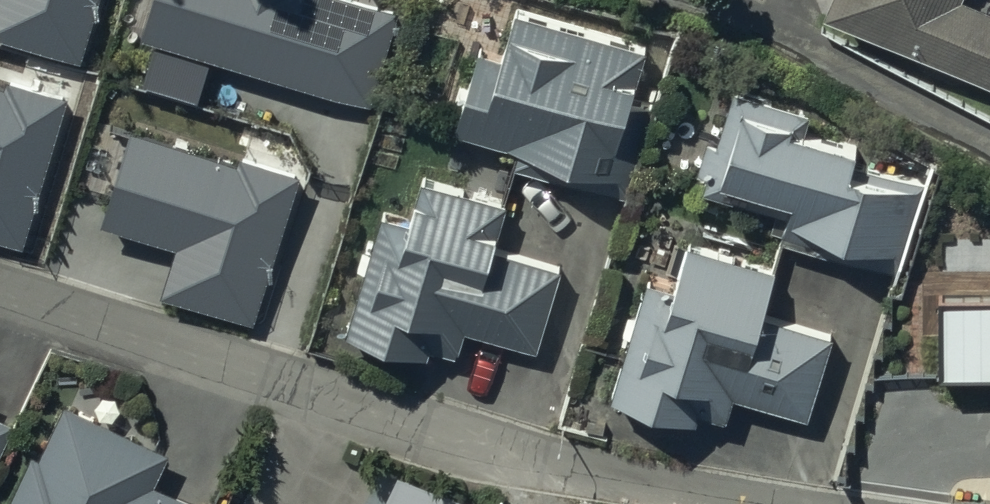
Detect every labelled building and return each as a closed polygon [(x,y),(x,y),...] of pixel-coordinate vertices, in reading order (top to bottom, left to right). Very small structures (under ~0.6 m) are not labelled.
[(327,0),(168,0),(151,55),(376,113),(402,19),(327,0)] [(812,21),(989,94),(989,16),(961,4),(963,0),(821,0),(812,21)] [(630,110),(646,58),(516,20),(504,62),(480,55),(455,141),(599,182),(595,196),(622,204),(648,115),(630,110)] [(889,279),(917,189),(854,170),(857,163),(802,147),(811,119),(734,95),(718,149),(706,146),(697,177),(709,181),(704,199),(757,215),(754,226),(784,235),(780,246),(889,279)] [(298,189),(138,147),(112,245),(185,264),(172,312),(260,335),(298,189)] [(401,191),(351,346),(440,375),(446,358),(465,364),(473,339),(542,361),(568,279),(513,262),(523,230),(401,191)] [(650,286),(611,402),(698,432),(702,421),(725,429),(735,401),(805,424),(831,346),(765,323),(780,279),(680,245),(670,275),(681,279),(675,294),(650,286)] [(11,503),(185,503),(158,491),(174,459),(67,408),(40,463),(33,460),(11,503)] [(13,427),(0,422),(0,457),(13,427)] [(398,474),(385,503),(466,503),(398,474)]
